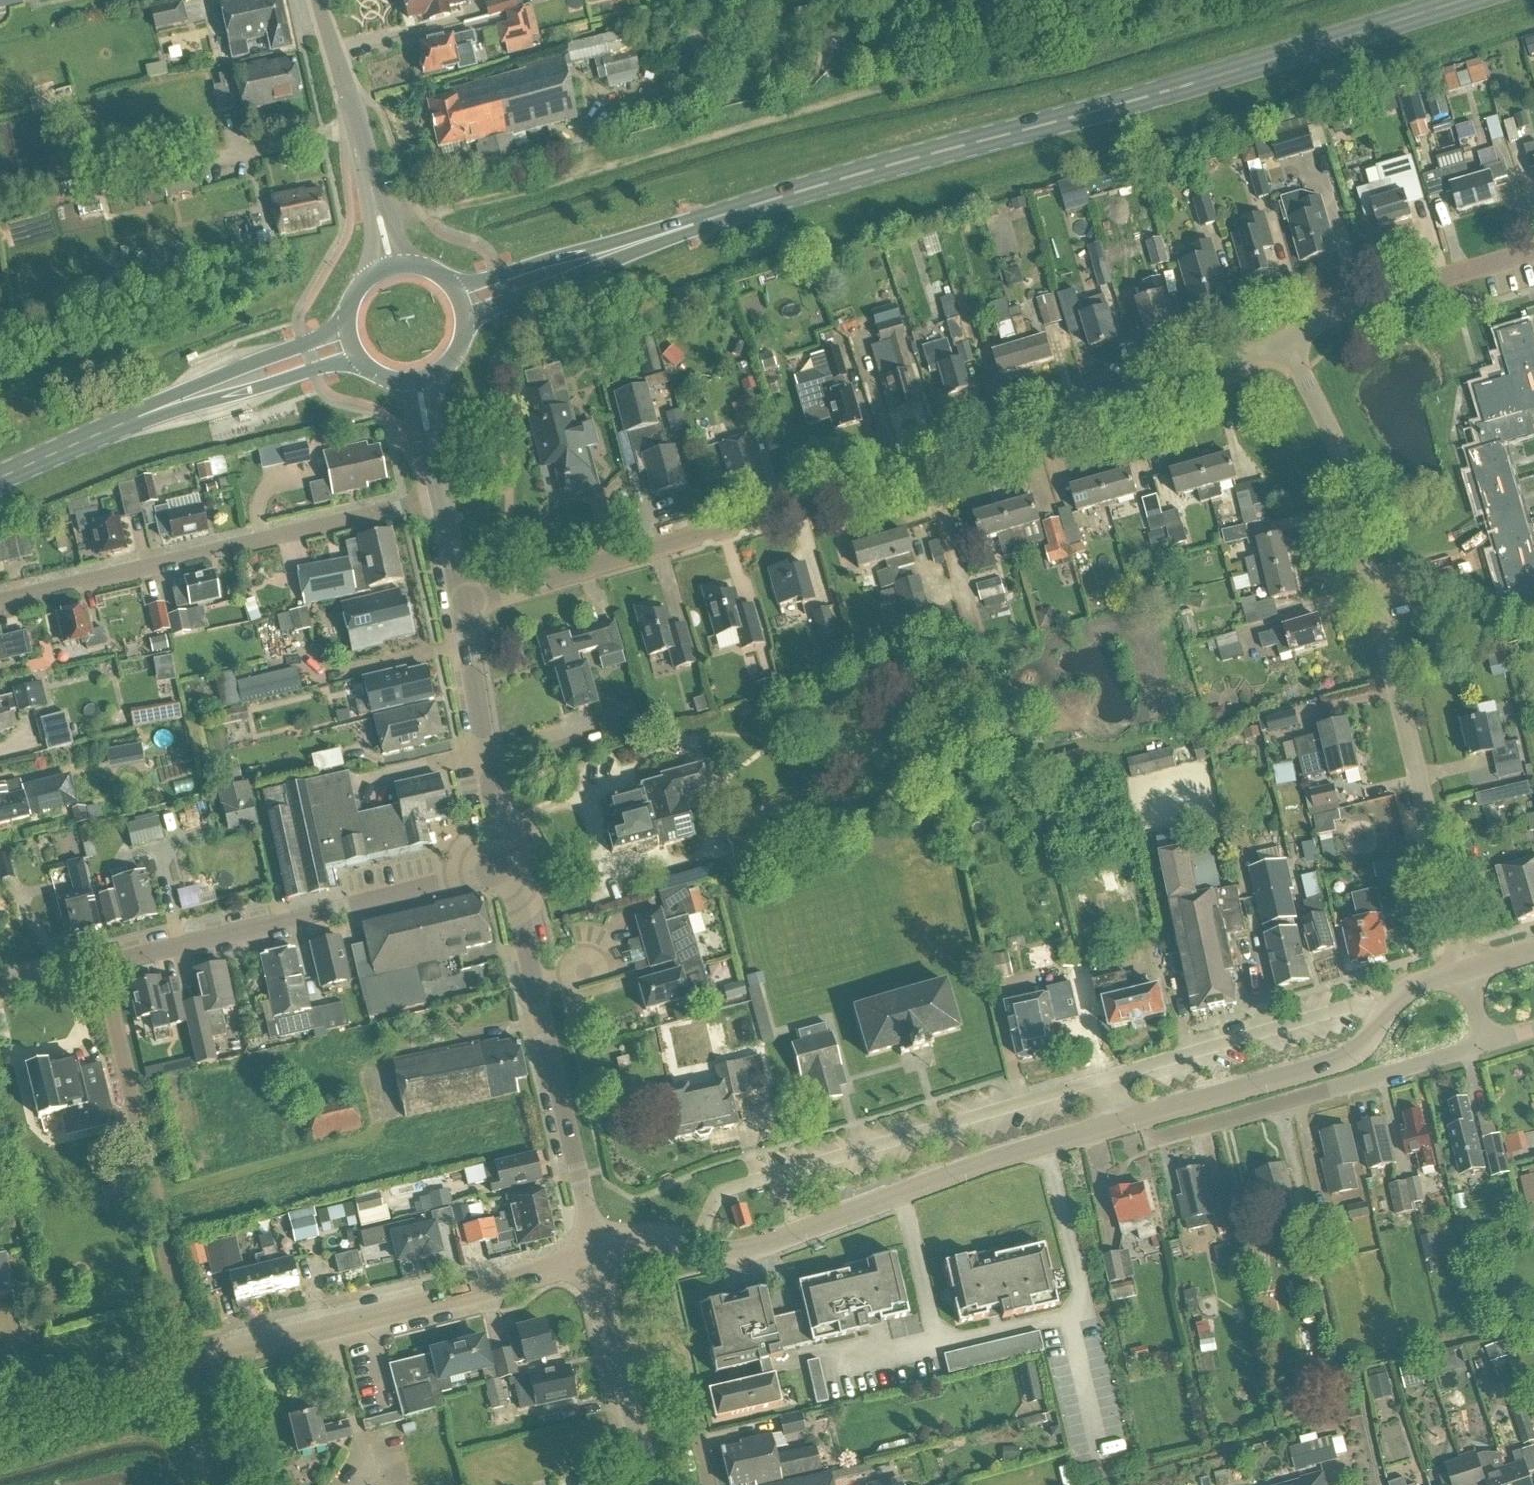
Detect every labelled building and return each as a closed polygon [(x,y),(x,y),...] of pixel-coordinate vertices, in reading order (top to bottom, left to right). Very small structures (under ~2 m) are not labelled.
[(25,5),(23,0),(0,0),(0,11),(25,5)] [(289,48),(279,0),(240,0),(220,4),(232,60),(248,57),(245,43),(269,38),(272,52),(289,48)] [(409,20),(428,16),(430,21),(449,17),(447,9),(459,6),(458,0),(404,0),(409,20)] [(515,10),(512,0),(499,0),(484,4),(488,18),(515,10)] [(184,3),(150,10),(156,32),(189,25),(184,3)] [(508,25),(496,27),(501,46),(505,45),(508,56),(534,50),(531,37),(539,36),(533,8),(506,14),(508,25)] [(686,23),(692,45),(711,40),(705,18),(686,23)] [(618,34),(565,46),(570,66),(595,61),(599,79),(606,78),(609,89),(631,83),(639,71),(634,51),(637,51),(632,26),(618,29),(618,34)] [(420,58),(421,62),(419,64),(420,70),(423,71),(424,75),(442,71),(443,71),(446,70),(448,72),(453,70),(455,68),(458,67),(459,71),(476,67),(472,46),(476,45),(473,33),(451,38),(418,46),(421,58),(420,58)] [(1526,43),(1531,58),(1533,57),(1533,40),(1526,43)] [(214,88),(216,98),(219,113),(233,110),(232,108),(242,106),(243,113),(301,100),(292,60),(267,66),(265,63),(251,66),(252,69),(219,76),(221,87),(214,88)] [(465,142),(466,145),(479,142),(485,167),(511,160),(515,154),(510,137),(578,119),(564,62),(522,73),(453,92),(454,96),(428,103),(438,149),(465,142)] [(1469,71),(1474,87),(1489,82),(1484,66),(1469,71)] [(1446,77),(1450,93),(1461,90),(1457,74),(1446,77)] [(62,83),(45,86),(47,98),(64,95),(62,83)] [(1425,93),(1431,114),(1433,120),(1450,115),(1441,84),(1424,89),(1425,93)] [(1401,101),(1408,126),(1427,121),(1419,95),(1401,101)] [(1516,117),(1520,132),(1531,129),(1528,114),(1516,117)] [(1349,120),(1332,124),(1335,136),(1352,131),(1349,120)] [(1510,144),(1519,141),(1514,121),(1504,124),(1510,144)] [(1279,163),(1315,152),(1308,129),(1273,140),(1279,163)] [(1254,150),(1242,153),(1244,161),(1249,164),(1257,162),(1254,150)] [(1430,199),(1447,194),(1453,192),(1459,214),(1479,209),(1471,182),(1467,166),(1462,152),(1437,159),(1441,174),(1424,179),(1430,199)] [(1359,191),(1364,207),(1367,219),(1376,218),(1380,229),(1413,220),(1406,195),(1421,191),(1412,159),(1379,169),(1383,184),(1359,191)] [(191,165),(159,174),(166,199),(198,190),(191,165)] [(1471,182),(1479,209),(1499,203),(1493,183),(1508,178),(1504,165),(1484,171),(1486,177),(1471,182)] [(146,191),(161,186),(156,166),(141,170),(146,191)] [(93,181),(96,192),(97,194),(122,187),(121,184),(141,178),(138,168),(93,181)] [(1252,177),(1258,200),(1272,196),(1265,173),(1252,177)] [(1081,177),(1058,182),(1063,208),(1087,203),(1081,177)] [(93,181),(77,186),(80,198),(97,193),(96,192),(93,181)] [(271,199),(279,236),(320,227),(319,223),(328,221),(321,191),(305,195),(304,192),(271,199)] [(1283,199),(1290,220),(1302,263),(1326,257),(1321,242),(1333,238),(1321,199),(1319,199),(1318,197),(1303,193),(1283,199)] [(1194,201),(1202,227),(1218,222),(1210,196),(1194,201)] [(997,256),(1039,244),(1029,208),(987,220),(997,256)] [(1275,249),(1265,215),(1244,221),(1248,233),(1234,237),(1246,280),(1269,273),(1263,252),(1275,249)] [(273,249),(271,242),(269,232),(256,234),(258,245),(260,251),(273,249)] [(941,255),(934,232),(921,235),(928,259),(941,255)] [(1146,243),(1149,255),(1151,263),(1168,259),(1162,239),(1146,243)] [(1222,276),(1212,242),(1191,248),(1195,260),(1181,264),(1193,307),(1217,300),(1210,279),(1222,276)] [(1094,267),(1096,277),(1099,288),(1112,285),(1106,264),(1094,267)] [(1165,295),(1161,279),(1145,283),(1150,299),(1138,302),(1147,333),(1172,326),(1163,295),(1165,295)] [(1038,301),(1046,328),(1065,322),(1057,295),(1038,301)] [(1118,342),(1104,297),(1091,301),(1094,313),(1082,317),(1092,350),(1118,342)] [(944,300),(946,305),(940,307),(945,323),(953,348),(965,344),(951,298),(944,300)] [(1047,338),(1036,342),(1031,324),(1026,325),(1021,308),(1010,311),(1013,321),(1014,321),(1028,369),(1054,361),(1047,338)] [(898,375),(883,379),(892,413),(919,405),(913,386),(915,385),(902,339),(904,338),(899,321),(876,327),(881,345),(889,343),(898,375)] [(1002,377),(1028,369),(1014,321),(1013,321),(998,326),(1003,342),(1008,341),(1011,349),(995,354),(1002,377)] [(1469,478),(1479,514),(1486,512),(1499,555),(1491,557),(1493,564),(1501,589),(1502,593),(1509,591),(1516,613),(1533,607),(1533,550),(1503,445),(1514,442),(1533,436),(1533,334),(1532,326),(1519,330),(1498,336),(1505,358),(1497,360),(1501,373),(1488,377),(1490,385),(1475,390),(1486,426),(1477,428),(1483,450),(1469,454),(1475,472),(1476,476),(1469,478)] [(922,347),(925,359),(929,374),(939,371),(947,397),(968,390),(959,360),(952,362),(946,340),(922,347)] [(822,354),(830,382),(846,377),(840,358),(837,349),(822,354)] [(763,371),(775,366),(771,355),(759,359),(763,371)] [(569,408),(569,407),(556,411),(550,385),(528,391),(523,392),(543,468),(553,465),(562,498),(570,495),(598,488),(587,444),(596,442),(591,421),(574,426),(569,408)] [(656,424),(646,388),(615,396),(625,434),(627,433),(639,476),(647,473),(653,495),(683,487),(673,449),(668,451),(661,423),(656,424)] [(849,388),(842,390),(824,396),(834,430),(859,423),(849,388)] [(681,412),(665,415),(670,434),(686,430),(681,412)] [(765,486),(750,435),(748,436),(749,436),(720,445),(720,444),(719,445),(733,491),(733,492),(740,490),(742,497),(762,491),(760,487),(765,486)] [(282,446),(286,468),(310,463),(306,441),(282,446)] [(367,485),(386,480),(379,448),(368,450),(367,444),(323,454),(332,496),(368,488),(367,485)] [(1201,464),(1212,501),(1223,498),(1219,486),(1237,481),(1231,456),(1201,464)] [(213,478),(210,464),(197,466),(201,482),(214,480),(213,478)] [(1212,501),(1201,464),(1172,473),(1179,497),(1199,492),(1202,505),(1212,501)] [(1131,472),(1101,480),(1108,505),(1138,497),(1131,472)] [(143,506),(157,502),(151,476),(137,480),(143,506)] [(1108,505),(1101,480),(1072,489),(1079,513),(1108,505)] [(1236,487),(1246,526),(1259,523),(1255,507),(1271,503),(1265,480),(1236,487)] [(216,485),(206,487),(208,496),(218,493),(216,485)] [(1142,501),(1147,520),(1162,515),(1157,496),(1142,501)] [(88,499),(67,504),(70,518),(75,517),(74,514),(91,510),(88,499)] [(1046,542),(1041,524),(1034,500),(1007,507),(1020,555),(1031,552),(1029,547),(1046,542)] [(201,508),(170,516),(168,507),(154,510),(156,520),(160,538),(172,535),(174,541),(194,536),(197,537),(201,536),(203,534),(207,533),(201,508)] [(1020,555),(1007,507),(976,516),(983,541),(999,536),(1005,559),(1020,555)] [(1071,508),(1059,511),(1064,533),(1068,546),(1083,543),(1079,529),(1077,530),(1071,508)] [(100,524),(97,510),(75,516),(80,534),(90,531),(92,537),(95,537),(96,545),(95,545),(98,557),(111,553),(114,556),(121,555),(122,551),(125,550),(118,520),(100,524)] [(1167,529),(1166,529),(1171,547),(1188,542),(1178,511),(1163,515),(1167,529)] [(1167,529),(1163,515),(1147,520),(1151,533),(1166,529),(1167,529)] [(1249,539),(1246,526),(1222,532),(1225,545),(1249,539)] [(402,581),(391,532),(358,539),(365,572),(352,575),(349,560),(297,570),(304,606),(370,592),(369,588),(402,581)] [(887,572),(891,587),(894,586),(903,617),(922,612),(918,596),(923,594),(918,576),(900,581),(897,569),(899,569),(897,559),(910,555),(904,532),(878,540),(885,563),(884,563),(887,572)] [(1051,548),(1047,549),(1051,565),(1072,559),(1068,546),(1064,533),(1048,537),(1051,548)] [(14,537),(2,540),(3,545),(0,546),(0,566),(32,558),(27,534),(14,537)] [(1245,561),(1249,576),(1290,566),(1283,536),(1258,542),(1262,557),(1245,561)] [(858,570),(884,563),(885,563),(878,540),(852,547),(858,570)] [(1071,549),(1073,557),(1087,553),(1084,545),(1071,549)] [(943,553),(933,556),(936,566),(946,563),(943,553)] [(975,559),(978,573),(998,567),(994,553),(975,559)] [(804,566),(799,567),(787,570),(786,566),(768,571),(778,607),(800,601),(801,606),(814,602),(804,566)] [(1252,589),(1269,585),(1272,601),(1297,595),(1290,566),(1249,576),(1252,589)] [(887,572),(877,575),(881,590),(891,587),(887,572)] [(217,592),(220,592),(218,581),(215,582),(213,574),(185,581),(187,589),(173,592),(177,610),(191,606),(191,607),(219,600),(217,592)] [(1002,579),(978,585),(983,602),(1006,596),(1002,579)] [(718,589),(716,586),(702,590),(716,638),(736,632),(742,651),(763,644),(754,612),(741,616),(734,592),(726,594),(718,589)] [(883,592),(887,604),(895,602),(892,590),(883,592)] [(403,601),(400,592),(346,605),(356,650),(362,648),(363,651),(381,647),(380,644),(415,636),(406,601),(403,601)] [(1187,593),(1183,605),(1197,609),(1201,597),(1187,593)] [(1242,601),(1249,628),(1261,626),(1255,598),(1242,601)] [(154,634),(170,631),(164,604),(148,608),(154,634)] [(674,670),(696,664),(686,632),(674,635),(667,611),(659,613),(649,605),(635,609),(649,657),(669,652),(674,670)] [(828,608),(812,613),(819,638),(835,633),(828,608)] [(89,628),(84,609),(72,611),(69,609),(63,610),(62,614),(58,615),(63,634),(61,637),(65,641),(65,645),(85,641),(87,651),(107,647),(103,630),(93,633),(91,627),(89,628)] [(1052,610),(1037,614),(1042,629),(1057,625),(1052,610)] [(290,615),(294,632),(294,636),(312,632),(307,611),(290,615)] [(172,637),(191,633),(187,612),(168,616),(172,637)] [(294,632),(290,615),(277,618),(281,635),(294,632)] [(1264,651),(1278,647),(1281,657),(1292,654),(1293,654),(1326,645),(1318,619),(1285,629),(1285,630),(1260,637),(1264,651)] [(546,667),(556,664),(582,656),(597,652),(599,659),(622,653),(613,624),(569,637),(566,629),(537,638),(546,667)] [(31,655),(26,634),(0,640),(0,662),(4,661),(4,660),(17,657),(17,659),(31,655)] [(1223,661),(1243,655),(1237,634),(1215,640),(1218,650),(1220,650),(1223,661)] [(166,638),(150,641),(153,654),(169,651),(166,638)] [(26,663),(28,674),(56,669),(50,642),(40,644),(43,660),(26,663)] [(582,656),(556,664),(558,673),(556,674),(566,708),(573,712),(597,705),(585,665),(584,665),(582,656)] [(1491,662),(1493,676),(1509,673),(1506,659),(1491,662)] [(174,672),(172,661),(154,663),(156,675),(174,672)] [(359,717),(371,714),(372,716),(373,715),(433,700),(426,669),(405,674),(404,670),(364,680),(364,679),(363,680),(368,700),(355,703),(359,717)] [(242,709),(247,708),(303,695),(297,671),(237,685),(242,709)] [(769,682),(753,686),(757,699),(773,694),(769,682)] [(29,686),(13,690),(15,697),(0,701),(0,733),(4,732),(4,731),(12,729),(8,713),(18,711),(20,716),(36,712),(35,707),(44,705),(39,686),(30,689),(29,686)] [(706,696),(693,700),(697,714),(710,711),(706,696)] [(628,702),(634,723),(644,719),(638,699),(628,702)] [(187,702),(139,711),(141,724),(189,715),(187,702)] [(442,736),(434,705),(374,720),(383,756),(424,746),(423,741),(442,736)] [(1221,709),(1213,711),(1215,724),(1228,721),(1226,713),(1221,709)] [(335,714),(338,724),(350,721),(348,711),(335,714)] [(1260,721),(1263,732),(1269,731),(1270,733),(1299,726),(1296,712),(1260,721)] [(37,721),(36,722),(41,743),(45,742),(70,736),(65,714),(50,718),(37,721)] [(1506,746),(1499,715),(1463,724),(1467,742),(1464,743),(1467,758),(1471,757),(1471,758),(1493,753),(1497,769),(1521,763),(1516,744),(1506,746)] [(1300,759),(1310,757),(1354,746),(1348,721),(1319,728),(1321,735),(1296,741),(1300,759)] [(1245,744),(1260,739),(1257,729),(1242,733),(1245,744)] [(1132,780),(1207,761),(1201,742),(1127,760),(1132,780)] [(149,743),(113,745),(113,759),(149,757),(149,743)] [(1354,746),(1310,757),(1313,767),(1328,764),(1331,778),(1360,771),(1354,746)] [(316,773),(344,766),(340,750),(312,757),(316,773)] [(1294,763),(1273,767),(1277,787),(1298,783),(1294,763)] [(231,765),(218,768),(222,783),(235,780),(231,765)] [(691,794),(707,790),(701,767),(661,778),(662,781),(641,787),(642,791),(605,801),(610,822),(614,821),(617,831),(606,834),(612,855),(657,843),(656,841),(662,839),(664,848),(692,840),(688,824),(693,823),(691,818),(686,819),(683,805),(693,802),(691,794)] [(349,773),(316,781),(335,867),(388,855),(378,811),(358,816),(349,773)] [(378,811),(388,855),(431,846),(426,825),(447,820),(438,775),(394,785),(398,807),(378,811)] [(25,787),(24,781),(0,787),(0,826),(29,819),(29,818),(32,817),(32,815),(62,807),(58,789),(34,795),(33,791),(26,792),(25,787)] [(335,867),(316,781),(283,788),(308,895),(330,890),(325,869),(335,867)] [(1497,806),(1533,796),(1529,783),(1494,793),(1478,795),(1479,807),(1497,806)] [(227,832),(257,825),(247,784),(217,791),(227,832)] [(1311,791),(1315,809),(1339,804),(1335,786),(1311,791)] [(308,895),(283,788),(262,792),(286,900),(308,895)] [(74,824),(88,820),(85,807),(71,810),(74,824)] [(1339,811),(1313,816),(1318,837),(1320,836),(1324,852),(1336,849),(1333,833),(1337,832),(1335,823),(1342,822),(1339,811)] [(132,848),(163,840),(157,818),(126,826),(132,848)] [(1228,938),(1248,934),(1238,889),(1218,893),(1217,886),(1216,886),(1214,877),(1205,879),(1206,882),(1195,884),(1188,848),(1191,847),(1189,836),(1158,842),(1161,855),(1194,1015),(1237,1006),(1231,977),(1236,976),(1228,938)] [(0,855),(0,881),(14,877),(8,853),(0,855)] [(1121,858),(1098,863),(1105,897),(1128,892),(1121,858)] [(1533,918),(1533,860),(1498,870),(1506,900),(1512,898),(1519,923),(1533,918)] [(82,861),(67,864),(74,892),(70,894),(71,898),(57,902),(66,939),(85,934),(85,935),(100,931),(91,893),(90,893),(82,861)] [(1294,891),(1287,861),(1250,870),(1270,952),(1268,955),(1269,959),(1272,961),(1278,989),(1309,982),(1297,930),(1288,933),(1285,924),(1297,920),(1291,892),(1294,891)] [(1396,887),(1412,885),(1407,861),(1375,866),(1377,879),(1394,876),(1396,887)] [(128,878),(126,871),(111,875),(116,893),(100,898),(107,925),(123,920),(124,925),(155,916),(144,874),(128,878)] [(1322,898),(1317,875),(1302,879),(1308,903),(1322,898)] [(204,882),(183,888),(188,907),(209,901),(204,882)] [(637,972),(651,968),(650,968),(665,964),(667,970),(662,971),(664,977),(667,977),(677,974),(680,973),(680,974),(701,968),(687,919),(695,916),(686,888),(660,896),(665,912),(661,913),(660,912),(635,919),(641,939),(628,943),(627,946),(629,947),(631,953),(629,954),(632,965),(634,964),(635,968),(634,970),(637,972)] [(1382,915),(1377,892),(1354,897),(1360,923),(1346,927),(1354,964),(1357,963),(1360,966),(1369,964),(1369,963),(1371,960),(1373,959),(1373,958),(1385,955),(1382,942),(1385,942),(1382,928),(1380,929),(1377,916),(1382,915)] [(439,976),(437,964),(448,961),(448,960),(467,956),(465,951),(491,945),(480,896),(434,907),(435,910),(362,926),(372,969),(361,971),(362,979),(358,980),(364,1003),(365,1003),(369,1019),(426,1005),(420,981),(439,976)] [(1332,935),(1322,898),(1304,904),(1309,921),(1302,923),(1307,938),(1308,938),(1313,956),(1335,950),(1331,935),(1332,935)] [(350,982),(340,939),(311,946),(321,989),(350,982)] [(294,950),(260,957),(262,966),(274,1020),(275,1020),(277,1029),(280,1039),(290,1037),(325,1029),(321,1009),(311,1011),(303,976),(299,970),(296,958),(297,958),(294,950)] [(1009,954),(988,959),(994,982),(1014,977),(1009,954)] [(1071,983),(1048,989),(1048,990),(1049,996),(1056,1025),(1059,1024),(1061,1033),(1078,1029),(1098,1024),(1096,1017),(1109,1014),(1113,1030),(1135,1025),(1136,1031),(1146,1028),(1145,1023),(1167,1017),(1160,990),(1131,998),(1126,977),(1127,977),(1127,976),(1125,976),(1124,970),(1121,961),(1099,967),(1097,959),(1088,961),(1093,978),(1071,983)] [(650,968),(651,968),(654,980),(638,985),(646,1012),(689,999),(688,999),(708,993),(701,968),(680,974),(680,973),(677,974),(667,977),(664,977),(662,971),(667,970),(665,964),(650,968)] [(199,1002),(185,1005),(199,1066),(216,1062),(211,1040),(226,1037),(221,1012),(234,1009),(225,965),(193,973),(199,1002)] [(762,974),(746,978),(749,990),(759,987),(765,986),(762,974)] [(199,1066),(185,1005),(183,1005),(177,980),(160,984),(159,980),(129,987),(137,1020),(166,1013),(169,1027),(187,1023),(198,1067),(199,1066)] [(742,983),(723,989),(727,1002),(746,996),(742,983)] [(929,1040),(959,1031),(945,984),(853,1010),(867,1057),(898,1049),(900,1058),(916,1053),(931,1049),(929,1040)] [(749,990),(747,990),(752,1007),(764,1004),(759,987),(749,990)] [(1049,996),(1007,1005),(1019,1058),(1020,1058),(1024,1060),(1024,1061),(1035,1059),(1035,1058),(1038,1054),(1058,1049),(1053,1026),(1056,1025),(1049,996)] [(344,1004),(321,1009),(325,1029),(326,1033),(349,1027),(344,1004)] [(796,1032),(799,1042),(800,1045),(792,1047),(801,1077),(800,1077),(804,1090),(812,1087),(817,1105),(840,1099),(837,1088),(844,1086),(839,1067),(831,1036),(829,1036),(825,1024),(796,1032)] [(526,1079),(517,1042),(498,1046),(497,1042),(478,1046),(478,1044),(393,1062),(405,1118),(518,1094),(516,1081),(526,1079)] [(47,1066),(47,1065),(47,1064),(26,1069),(38,1118),(65,1112),(66,1118),(62,1119),(66,1137),(115,1125),(100,1065),(78,1071),(75,1059),(47,1066)] [(734,1076),(732,1065),(719,1068),(720,1074),(718,1075),(720,1084),(688,1091),(687,1087),(661,1093),(672,1141),(694,1137),(695,1137),(699,1140),(708,1138),(709,1134),(712,1133),(737,1127),(731,1099),(743,1096),(738,1075),(734,1076)] [(145,1071),(146,1080),(147,1080),(168,1075),(166,1067),(145,1071)] [(314,1141),(362,1129),(354,1100),(330,1107),(328,1100),(305,1106),(314,1141)] [(1450,1130),(1454,1146),(1461,1177),(1484,1171),(1481,1158),(1477,1140),(1467,1101),(1451,1105),(1456,1128),(1450,1130)] [(1417,1155),(1421,1171),(1435,1168),(1431,1152),(1432,1151),(1427,1129),(1425,1129),(1421,1112),(1405,1116),(1407,1128),(1402,1129),(1403,1135),(1408,1157),(1417,1155)] [(1396,1164),(1386,1120),(1360,1127),(1369,1170),(1396,1164)] [(1358,1164),(1349,1128),(1322,1135),(1328,1161),(1323,1162),(1331,1196),(1358,1190),(1352,1166),(1358,1164)] [(1511,1153),(1529,1147),(1523,1129),(1505,1134),(1511,1153)] [(1484,1139),(1493,1178),(1510,1174),(1501,1135),(1484,1139)] [(489,1182),(492,1194),(541,1182),(534,1155),(494,1165),(473,1170),(476,1186),(489,1182)] [(1216,1176),(1231,1177),(1232,1166),(1217,1164),(1216,1176)] [(1275,1228),(1300,1221),(1296,1206),(1294,1207),(1290,1196),(1292,1195),(1283,1166),(1259,1173),(1275,1228)] [(1210,1227),(1207,1217),(1215,1215),(1219,1231),(1234,1227),(1228,1200),(1216,1203),(1207,1167),(1178,1174),(1179,1177),(1181,1177),(1186,1197),(1179,1199),(1184,1223),(1187,1222),(1189,1232),(1210,1227)] [(1521,1179),(1530,1215),(1533,1214),(1533,1176),(1521,1179)] [(1407,1182),(1412,1205),(1425,1202),(1419,1180),(1407,1182)] [(1412,1205),(1407,1182),(1390,1186),(1396,1216),(1414,1212),(1412,1205)] [(1157,1237),(1144,1187),(1131,1190),(1127,1190),(1124,1189),(1118,1190),(1117,1193),(1113,1194),(1124,1235),(1139,1231),(1142,1241),(1157,1237)] [(452,1206),(452,1205),(449,1190),(429,1194),(429,1197),(432,1211),(452,1206)] [(500,1217),(501,1220),(502,1226),(547,1214),(542,1191),(524,1195),(520,1195),(507,1198),(511,1214),(500,1217)] [(358,1214),(382,1208),(379,1194),(375,1195),(374,1193),(355,1198),(355,1200),(354,1200),(358,1214)] [(422,1213),(432,1211),(429,1197),(419,1200),(420,1203),(422,1213)] [(353,1204),(343,1207),(346,1220),(356,1217),(353,1204)] [(1368,1204),(1349,1208),(1352,1221),(1371,1217),(1368,1204)] [(452,1210),(456,1227),(471,1224),(467,1206),(452,1210)] [(739,1231),(750,1228),(743,1207),(733,1210),(739,1231)] [(312,1209),(288,1214),(295,1248),(319,1242),(312,1209)] [(327,1210),(318,1212),(321,1225),(330,1223),(327,1210)] [(440,1226),(454,1223),(451,1210),(431,1214),(433,1221),(438,1220),(440,1226)] [(502,1226),(501,1220),(492,1222),(492,1221),(463,1228),(468,1247),(497,1241),(496,1237),(515,1232),(519,1247),(527,1245),(527,1246),(532,1245),(535,1243),(553,1238),(547,1214),(502,1226)] [(408,1225),(362,1236),(365,1250),(394,1243),(399,1262),(421,1257),(421,1259),(441,1254),(434,1226),(410,1232),(408,1225)] [(263,1256),(273,1295),(298,1289),(298,1290),(299,1289),(292,1261),(279,1264),(275,1249),(273,1249),(270,1238),(259,1240),(263,1256)] [(186,1242),(184,1243),(190,1269),(191,1269),(208,1265),(201,1239),(186,1242)] [(251,1301),(273,1295),(263,1256),(255,1258),(257,1267),(242,1270),(235,1240),(206,1247),(213,1276),(228,1273),(237,1312),(252,1308),(251,1301)] [(1222,1247),(1227,1263),(1241,1259),(1237,1243),(1222,1247)] [(944,1265),(958,1325),(987,1318),(986,1312),(999,1309),(1002,1320),(1057,1307),(1043,1247),(1033,1249),(1032,1244),(1019,1247),(1020,1252),(994,1258),(993,1253),(944,1265)] [(1438,1249),(1425,1252),(1427,1261),(1440,1258),(1438,1249)] [(1110,1284),(1127,1280),(1121,1252),(1104,1256),(1110,1284)] [(357,1253),(334,1259),(339,1276),(362,1270),(357,1253)] [(15,1293),(6,1255),(0,1256),(0,1297),(15,1293)] [(846,1274),(799,1285),(798,1285),(804,1313),(771,1321),(764,1293),(766,1292),(765,1291),(699,1306),(699,1308),(700,1308),(710,1346),(708,1346),(715,1375),(717,1374),(716,1373),(758,1363),(762,1379),(709,1391),(716,1421),(781,1405),(774,1376),(773,1376),(769,1362),(781,1359),(778,1346),(784,1344),(786,1351),(826,1342),(867,1332),(865,1321),(878,1318),(879,1324),(908,1317),(894,1258),(895,1258),(895,1257),(864,1263),(844,1268),(846,1274)] [(1254,1269),(1259,1295),(1274,1292),(1268,1266),(1254,1269)] [(1135,1283),(1112,1288),(1115,1303),(1138,1298),(1135,1283)] [(544,1325),(517,1331),(517,1332),(506,1334),(510,1350),(493,1355),(499,1380),(517,1376),(514,1365),(525,1363),(526,1366),(538,1362),(538,1360),(554,1356),(550,1339),(547,1340),(544,1325)] [(943,1356),(948,1376),(1044,1353),(1039,1333),(943,1356)] [(490,1369),(483,1339),(431,1353),(436,1371),(424,1374),(422,1363),(390,1371),(403,1419),(435,1411),(431,1397),(452,1392),(449,1380),(490,1369)] [(1134,1360),(1149,1356),(1148,1348),(1132,1351),(1134,1360)] [(1449,1351),(1432,1354),(1436,1371),(1453,1367),(1449,1351)] [(806,1363),(816,1405),(828,1402),(819,1361),(806,1363)] [(1419,1365),(1400,1370),(1405,1390),(1424,1385),(1419,1365)] [(576,1398),(570,1368),(514,1381),(520,1411),(576,1398)] [(1388,1375),(1369,1380),(1373,1396),(1392,1391),(1388,1375)] [(500,1381),(485,1384),(491,1410),(506,1407),(500,1381)] [(1464,1408),(1468,1424),(1485,1420),(1481,1404),(1464,1408)] [(322,1429),(318,1413),(290,1420),(294,1439),(291,1442),(293,1449),(297,1450),(298,1454),(326,1447),(325,1445),(351,1439),(347,1423),(322,1429)] [(799,1413),(779,1418),(784,1438),(799,1435),(805,1433),(801,1413),(799,1413)] [(1040,1416),(1015,1423),(1017,1432),(1042,1425),(1040,1416)] [(1516,1421),(1524,1445),(1533,1442),(1533,1433),(1528,1417),(1516,1421)] [(1291,1450),(1297,1472),(1339,1460),(1332,1438),(1319,1442),(1317,1435),(1302,1439),(1304,1446),(1291,1450)] [(799,1452),(776,1457),(771,1437),(739,1444),(740,1448),(735,1449),(734,1445),(723,1448),(723,1452),(722,1452),(729,1484),(767,1484),(781,1482),(781,1480),(820,1471),(815,1449),(799,1452)] [(1019,1461),(1019,1448),(1003,1449),(1003,1462),(1019,1461)] [(1505,1470),(1510,1484),(1533,1484),(1522,1452),(1513,1454),(1517,1466),(1505,1470)] [(1461,1459),(1470,1484),(1485,1484),(1486,1484),(1510,1484),(1505,1470),(1499,1454),(1486,1453),(1477,1455),(1477,1454),(1461,1459)] [(1461,1459),(1460,1459),(1461,1461),(1447,1465),(1451,1475),(1440,1478),(1442,1484),(1470,1484),(1461,1459)] [(870,1465),(856,1468),(859,1478),(872,1475),(870,1465)] [(1058,1467),(1062,1484),(1072,1484),(1068,1465),(1058,1467)] [(829,1475),(785,1484),(831,1484),(829,1475)] [(1323,1475),(1310,1478),(1312,1482),(1301,1484),(1326,1484),(1323,1475)]
